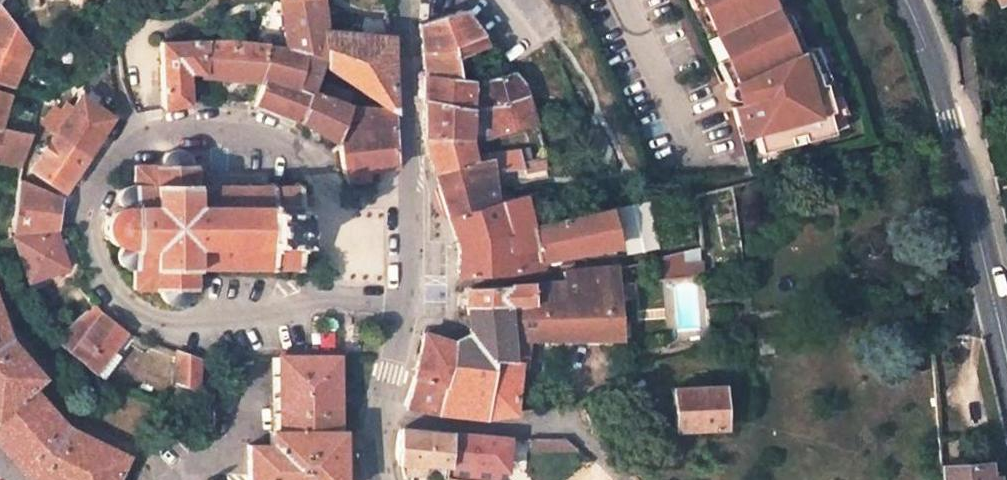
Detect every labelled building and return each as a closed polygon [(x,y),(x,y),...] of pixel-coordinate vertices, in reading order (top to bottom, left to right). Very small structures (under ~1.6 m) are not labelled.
[(386,36),(323,31),(319,0),(315,0),(277,2),(282,31),(284,48),(321,60),(327,61),(325,66),(390,109),(392,109),(389,36),(386,36)] [(691,18),(701,13),(694,0),(685,4),(691,18)] [(701,13),(714,39),(720,51),(711,56),(723,81),(721,83),(720,85),(720,88),(720,89),(720,90),(721,90),(722,92),(723,93),(724,93),(725,94),(727,94),(728,93),(745,90),(747,97),(729,102),(734,119),(746,116),(749,128),(754,149),(772,144),(770,136),(783,133),(784,141),(814,133),(809,112),(815,110),(807,81),(801,82),(797,69),(808,67),(797,44),(780,52),(771,34),(783,29),(772,6),(762,12),(756,0),(694,0),(701,13)] [(26,45),(0,7),(0,80),(10,82),(26,45)] [(423,74),(457,78),(453,56),(451,47),(480,35),(461,8),(418,23),(422,56),(423,74)] [(284,48),(282,31),(267,30),(267,43),(268,46),(284,48)] [(453,56),(487,43),(481,36),(480,35),(451,47),(453,56)] [(720,51),(714,39),(704,44),(711,56),(720,51)] [(201,71),(264,77),(255,103),(297,121),(309,91),(321,60),(284,48),(268,46),(267,43),(224,40),(203,41),(201,71)] [(184,73),(185,71),(201,71),(203,41),(160,43),(163,108),(186,103),(184,73)] [(457,78),(423,74),(422,87),(422,100),(479,111),(525,96),(522,86),(510,71),(507,72),(483,81),(457,78)] [(344,105),(348,92),(324,84),(319,95),(344,105)] [(319,95),(309,91),(297,121),(333,139),(336,133),(347,106),(344,105),(319,95)] [(111,117),(79,96),(64,119),(53,135),(85,156),(111,117)] [(423,136),(467,137),(487,138),(534,124),(532,118),(525,96),(479,111),(422,100),(423,119),(423,136)] [(53,135),(64,119),(53,111),(56,105),(52,102),(47,110),(48,111),(39,124),(53,135)] [(336,133),(392,127),(392,109),(390,109),(347,106),(336,133)] [(734,119),(737,131),(749,128),(746,116),(734,119)] [(20,162),(28,132),(2,127),(1,132),(0,132),(0,158),(20,162)] [(394,165),(392,127),(336,133),(333,139),(335,141),(342,174),(359,171),(378,168),(377,161),(389,159),(391,166),(394,165)] [(85,156),(53,135),(29,173),(61,193),(61,192),(85,156)] [(471,157),(467,137),(423,136),(430,162),(434,173),(472,163),(471,157)] [(157,163),(132,164),(132,183),(123,185),(119,188),(117,190),(115,193),(114,197),(115,202),(117,205),(110,208),(107,212),(104,218),(102,224),(103,233),(105,237),(110,243),(117,248),(118,248),(116,250),(114,255),(115,260),(119,264),(122,265),(132,268),(132,289),(156,290),(157,295),(159,298),(159,299),(162,302),(165,304),(169,306),(176,306),(181,303),(185,299),(187,294),(188,290),(194,290),(194,270),(300,269),(299,185),(195,184),(194,163),(190,163),(190,161),(188,158),(184,153),(181,150),(175,148),(169,148),(167,149),(162,152),(158,158),(157,163)] [(528,151),(471,157),(472,163),(486,159),(488,168),(491,169),(495,171),(498,171),(502,171),(506,171),(511,171),(522,169),(520,164),(530,161),(528,151)] [(19,167),(20,162),(0,158),(0,163),(19,167)] [(520,164),(522,169),(524,180),(547,176),(545,158),(530,161),(520,164)] [(377,161),(378,168),(391,166),(389,159),(377,161)] [(472,163),(434,173),(437,185),(448,217),(493,202),(488,168),(486,159),(472,163)] [(344,182),(360,179),(359,171),(342,174),(344,182)] [(59,198),(17,181),(11,231),(55,226),(59,198)] [(533,192),(521,195),(529,226),(540,223),(533,192)] [(493,202),(448,217),(453,232),(457,246),(457,258),(456,272),(457,274),(458,275),(460,276),(512,271),(537,267),(535,260),(576,252),(614,245),(614,243),(606,213),(605,208),(575,215),(540,223),(529,226),(521,195),(499,200),(493,202)] [(606,213),(614,243),(620,242),(613,211),(606,213)] [(57,269),(64,266),(53,230),(12,236),(12,238),(27,279),(57,269)] [(700,259),(681,261),(679,250),(660,255),(663,279),(702,273),(700,259)] [(518,363),(518,361),(509,360),(507,345),(507,339),(621,339),(616,267),(562,271),(563,282),(564,301),(466,308),(468,334),(453,343),(450,341),(441,386),(436,412),(483,418),(513,413),(518,363)] [(31,289),(60,279),(57,269),(27,279),(31,289)] [(563,282),(466,288),(466,308),(564,301),(563,282)] [(99,312),(93,304),(52,336),(70,355),(90,373),(123,331),(107,318),(99,312)] [(414,378),(441,386),(450,341),(423,333),(414,378)] [(767,335),(757,337),(759,351),(765,350),(769,350),(767,335)] [(32,474),(44,479),(114,479),(125,456),(80,433),(78,438),(61,430),(48,416),(52,412),(29,387),(40,377),(18,351),(13,354),(1,341),(0,339),(0,439),(32,474)] [(526,345),(507,345),(509,360),(518,361),(518,363),(526,363),(526,345)] [(278,356),(336,354),(336,347),(280,347),(278,349),(278,356)] [(175,387),(198,396),(201,358),(176,349),(175,387)] [(339,444),(336,444),(336,354),(278,356),(279,432),(285,433),(285,445),(271,445),(248,445),(248,479),(340,479),(339,444)] [(414,378),(406,405),(436,412),(441,386),(414,378)] [(720,395),(720,385),(673,389),(675,431),(722,429),(721,418),(714,418),(713,396),(720,395)] [(721,418),(720,395),(713,396),(714,418),(721,418)] [(448,433),(398,428),(397,465),(398,465),(424,461),(426,465),(430,466),(433,465),(445,467),(448,433)] [(271,432),(271,445),(285,445),(285,433),(279,432),(271,432)] [(483,469),(503,471),(507,438),(448,432),(448,433),(445,467),(483,469)] [(533,437),(533,452),(573,451),(574,447),(564,438),(533,437)] [(985,463),(940,466),(941,479),(994,479),(994,477),(986,478),(985,463)] [(483,469),(445,467),(433,465),(438,475),(438,479),(458,479),(482,479),(483,469)]
